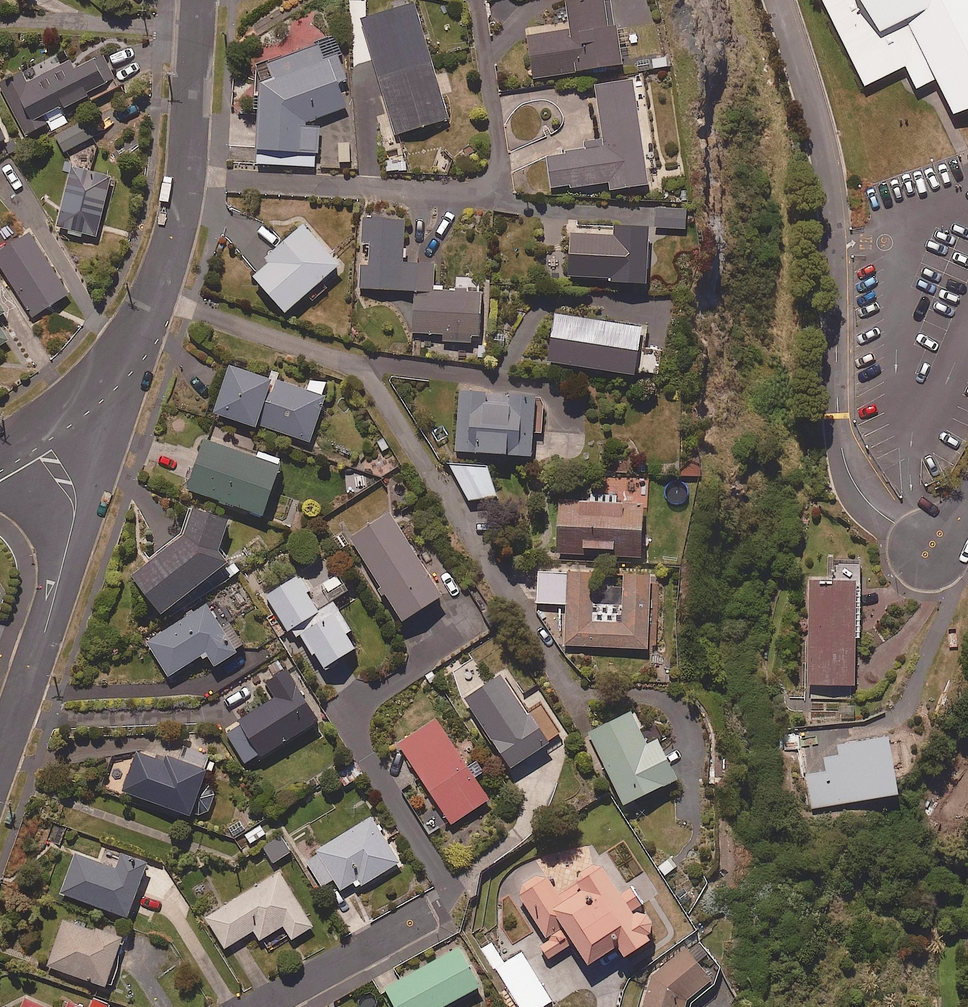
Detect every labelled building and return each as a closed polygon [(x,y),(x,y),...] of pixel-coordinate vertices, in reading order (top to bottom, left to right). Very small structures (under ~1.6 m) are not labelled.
[(565,4),(569,31),(525,37),(532,79),(621,66),(611,0),(590,0),(565,4)] [(869,88),(907,69),(918,91),(940,80),(957,116),(967,111),(967,0),(825,0),(869,88)] [(448,120),(414,4),(361,20),(396,135),(448,120)] [(332,39),(259,64),(259,103),(257,165),(316,167),(318,127),(306,127),(306,122),(346,108),(337,84),(347,80),(332,39)] [(120,86),(105,55),(77,69),(73,61),(28,82),(23,72),(1,83),(25,135),(49,124),(52,130),(68,123),(62,110),(93,95),(94,99),(120,86)] [(649,185),(633,81),(595,87),(603,141),(584,144),(585,151),(546,157),(551,191),(608,182),(609,191),(649,185)] [(0,118),(0,142),(9,138),(0,118)] [(94,137),(86,120),(57,134),(65,151),(94,137)] [(350,143),(336,144),(336,163),(351,163),(350,143)] [(113,176),(72,166),(56,227),(97,238),(113,176)] [(685,210),(655,209),(654,228),(684,229),(685,210)] [(414,291),(433,292),(434,264),(403,263),(404,222),(362,220),(361,246),(366,246),(365,265),(360,265),(359,289),(414,291)] [(338,266),(302,226),(264,259),(268,264),(252,278),(284,314),(338,266)] [(648,229),(613,227),(613,237),(568,235),(566,277),(608,279),(608,283),(645,285),(648,229)] [(33,232),(0,252),(0,262),(33,317),(70,294),(33,232)] [(433,292),(414,291),(412,333),(445,335),(445,342),(478,343),(480,294),(442,292),(433,292)] [(8,311),(0,298),(0,317),(8,311)] [(633,372),(658,375),(662,352),(637,349),(640,328),(554,315),(546,363),(633,376),(633,372)] [(11,340),(0,322),(0,346),(11,340)] [(307,390),(233,365),(216,412),(258,426),(259,424),(312,442),(331,384),(311,378),(307,390)] [(484,393),(459,391),(455,454),(530,459),(534,397),(508,396),(507,406),(484,405),(484,393)] [(285,465),(210,437),(191,489),(266,517),(285,465)] [(450,465),(466,499),(498,499),(483,466),(450,465)] [(642,497),(615,496),(615,504),(558,501),(555,554),(639,558),(642,497)] [(233,522),(197,508),(187,534),(135,574),(165,614),(173,623),(240,571),(238,568),(223,548),(233,522)] [(447,594),(392,512),(352,539),(407,621),(447,594)] [(860,560),(827,560),(827,582),(808,582),(806,698),(853,699),(854,639),(858,639),(860,560)] [(592,603),(593,575),(540,572),(539,603),(565,604),(564,646),(647,650),(650,577),(620,576),(619,604),(592,603)] [(312,591),(301,574),(267,597),(290,631),(297,627),(326,670),(359,648),(349,634),(355,630),(334,600),(350,589),(339,573),(312,591)] [(248,648),(218,599),(148,641),(170,677),(209,653),(217,666),(248,648)] [(322,720),(290,669),(266,684),(275,699),(225,730),(248,766),(322,720)] [(539,725),(503,674),(467,699),(515,768),(565,733),(553,716),(539,725)] [(646,745),(631,713),(588,733),(622,806),(675,782),(656,741),(646,745)] [(492,799),(437,718),(399,743),(454,824),(492,799)] [(901,757),(897,737),(836,747),(837,756),(823,759),(825,772),(806,775),(811,809),(897,795),(891,758),(901,757)] [(213,758),(173,744),(167,761),(138,751),(124,791),(207,820),(218,789),(204,784),(213,758)] [(401,863),(373,817),(305,859),(322,887),(335,879),(342,890),(356,882),(360,888),(401,863)] [(291,851),(281,837),(265,849),(275,863),(291,851)] [(151,863),(123,852),(118,867),(76,852),(61,892),(130,918),(151,863)] [(681,868),(672,856),(658,866),(667,878),(681,868)] [(637,909),(647,902),(634,884),(624,891),(606,864),(597,863),(582,873),(581,881),(561,895),(549,876),(540,874),(524,884),(522,895),(551,939),(543,945),(552,958),(577,941),(593,965),(623,945),(631,958),(657,940),(655,937),(657,935),(658,932),(658,930),(658,927),(658,925),(657,922),(656,920),(655,917),(653,916),(651,914),(649,913),(646,912),(644,912),(641,912),(638,912),(637,909)] [(315,926),(281,871),(206,918),(225,949),(255,930),(262,940),(285,926),(294,939),(315,926)] [(125,938),(64,918),(48,966),(109,986),(125,938)] [(700,940),(689,950),(685,945),(654,972),(643,1006),(690,1006),(691,1002),(726,971),(722,967),(723,966),(700,940)] [(461,947),(387,988),(397,1006),(445,1006),(483,986),(461,947)] [(496,968),(507,986),(504,987),(517,1006),(543,1006),(554,1001),(522,951),(496,968)] [(110,1006),(92,997),(87,1006),(109,1006),(110,1006)] [(26,998),(22,1006),(47,1006),(26,998)]
